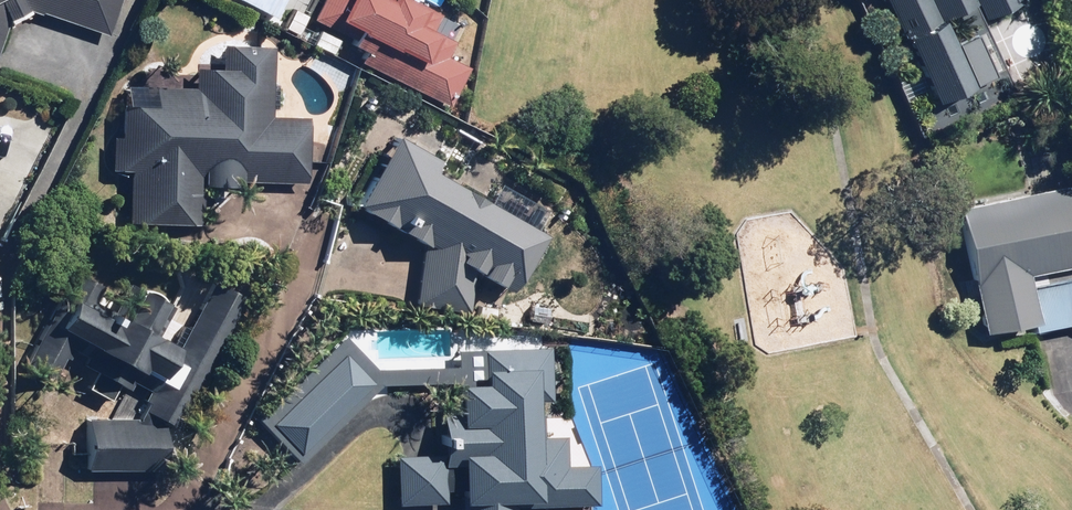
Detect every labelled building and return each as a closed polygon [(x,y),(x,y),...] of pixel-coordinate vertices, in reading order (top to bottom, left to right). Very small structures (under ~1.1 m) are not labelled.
[(3,23),(26,13),(108,35),(117,0),(0,0),(0,33),(3,23)] [(232,1),(268,18),(276,0),(232,0),(232,1)] [(308,20),(342,37),(339,42),(355,49),(349,62),(449,110),(468,70),(448,60),(456,45),(428,31),(437,13),(410,0),(318,0),(308,20)] [(929,109),(987,82),(967,39),(948,47),(938,25),(973,8),(978,20),(1014,4),(1012,0),(879,0),(929,109)] [(107,176),(127,176),(126,227),(192,229),(193,193),(235,195),(236,181),(301,184),(303,119),(267,118),(269,49),(219,47),(218,70),(191,70),(190,91),(151,90),(151,110),(110,109),(107,176)] [(432,159),(393,140),(352,212),(388,232),(395,220),(419,233),(411,308),(463,313),(466,279),(503,298),(547,211),(497,185),(485,206),(425,173),(432,159)] [(1071,329),(1071,191),(952,211),(974,337),(1030,328),(1032,336),(1071,329)] [(114,388),(141,403),(129,423),(79,420),(77,471),(159,475),(161,434),(168,437),(241,303),(206,284),(172,346),(157,338),(172,311),(140,293),(122,327),(88,308),(99,288),(72,273),(21,366),(49,381),(65,352),(86,363),(82,370),(92,376),(83,391),(105,403),(114,388)] [(513,505),(596,508),(597,468),(562,467),(563,437),(528,435),(529,403),(547,404),(549,354),(451,350),(450,371),(367,368),(341,338),(254,421),(296,465),(380,384),(452,385),(452,417),(434,416),(433,458),(394,457),(393,506),(443,507),(444,493),(456,494),(455,509),(513,509),(513,505)]
